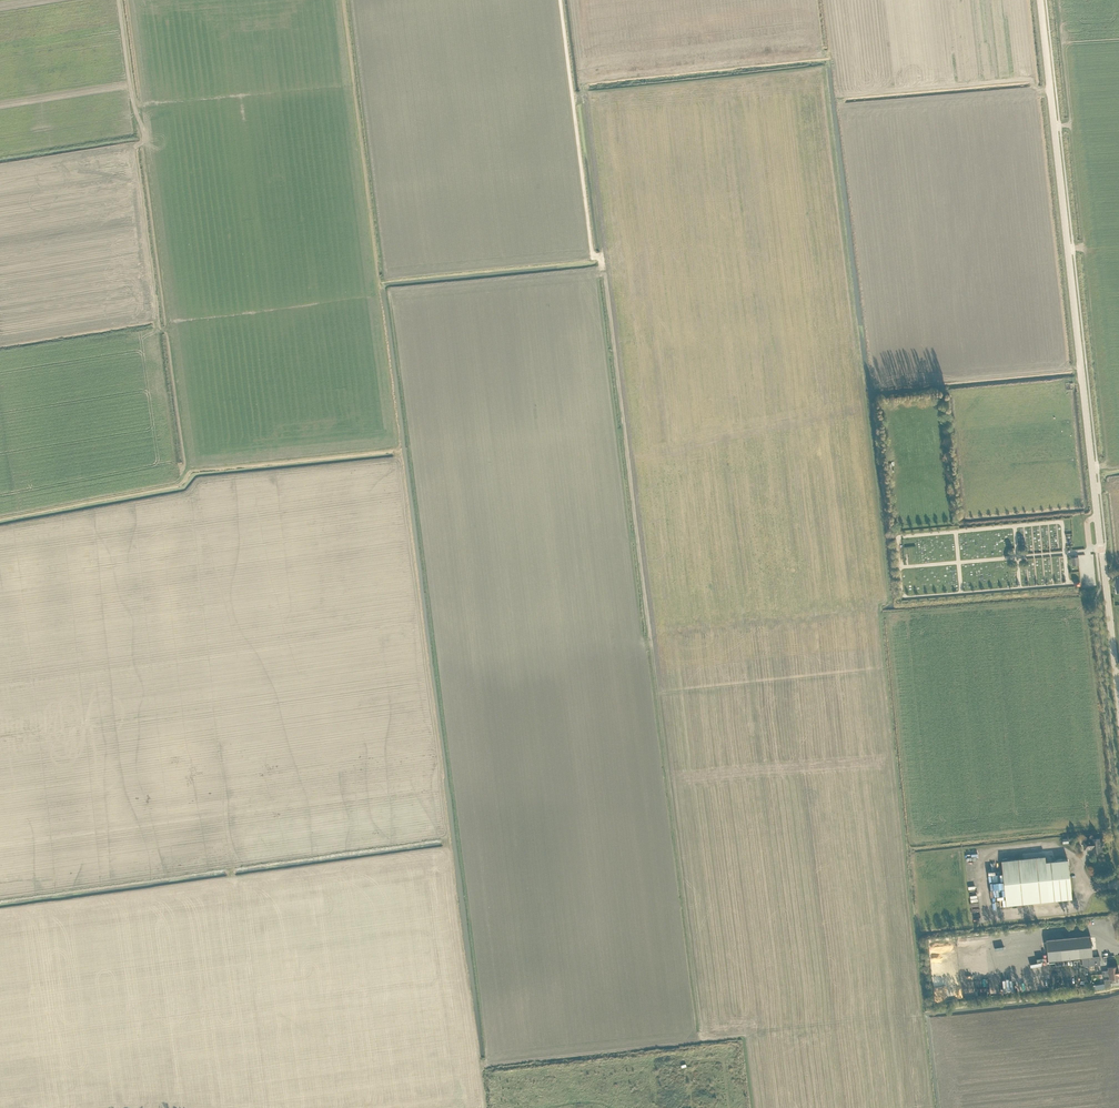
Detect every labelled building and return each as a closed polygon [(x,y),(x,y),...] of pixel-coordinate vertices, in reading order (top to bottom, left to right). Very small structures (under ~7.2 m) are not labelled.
[(895,466),(899,466),(899,459),(891,459),(891,461),(888,461),(888,470),(895,469),(895,466)] [(1101,843),(1100,843),(1099,839),(1091,840),(1091,841),(1083,841),(1084,850),(1092,849),(1092,853),(1100,852),(1100,847),(1101,847),(1102,846),(1102,844),(1101,843)] [(1045,862),(1045,860),(1045,857),(1001,861),(1006,906),(1072,899),(1068,860),(1045,862)] [(1046,940),(1048,961),(1073,959),(1073,961),(1075,961),(1075,967),(1100,965),(1100,956),(1092,957),(1090,935),(1046,940)]
